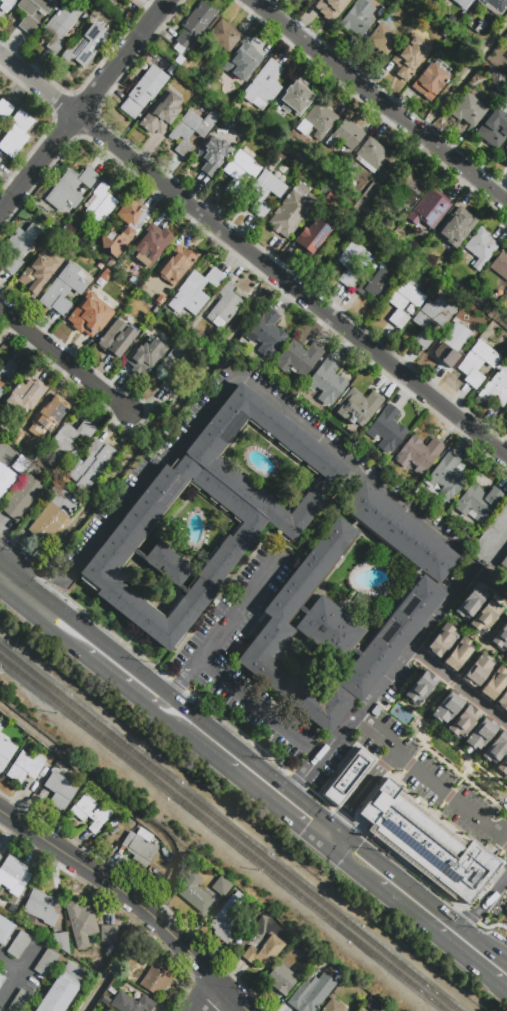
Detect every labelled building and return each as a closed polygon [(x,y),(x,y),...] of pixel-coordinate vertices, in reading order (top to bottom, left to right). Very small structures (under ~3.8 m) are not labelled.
[(6,13),(0,9),(0,6),(3,2),(0,0),(14,0),(15,1),(6,13)] [(16,5),(20,0),(52,0),(56,3),(46,15),(38,8),(31,16),(39,23),(29,35),(17,25),(27,13),(16,5)] [(314,5),(318,0),(351,0),(334,21),(314,5)] [(337,25),(357,0),(371,0),(378,5),(370,15),(376,19),(360,39),(348,29),(346,32),(337,25)] [(464,10),(452,0),(472,0),(464,10)] [(484,6),(477,0),(506,0),(506,5),(501,13),(487,3),(484,6)] [(199,3),(215,15),(187,50),(175,40),(184,29),(181,26),(199,3)] [(43,28),(60,6),(69,13),(74,7),(80,13),(61,37),(65,41),(55,54),(44,46),(53,35),(43,28)] [(221,19),(242,35),(228,53),(207,36),(221,19)] [(84,67),(71,57),(67,62),(60,56),(70,44),(73,47),(94,21),(110,35),(84,67)] [(362,44),(380,22),(399,37),(385,55),(379,51),(378,52),(376,50),(377,49),(372,45),(369,49),(362,44)] [(406,82),(397,76),(399,73),(387,63),(401,44),(402,45),(413,31),(423,39),(422,40),(433,48),(406,82)] [(246,40),(254,47),(252,49),(264,59),(245,83),(231,71),(235,66),(229,61),(246,40)] [(270,58),(283,68),(273,81),(281,88),(267,105),(266,104),(261,110),(251,103),(250,104),(239,96),(270,58)] [(431,62),(449,76),(428,103),(415,93),(417,90),(412,86),(431,62)] [(133,120),(119,108),(128,96),(126,95),(142,75),(143,76),(152,64),(169,77),(150,101),(149,100),(133,120)] [(296,81),(316,96),(299,118),(290,110),(288,113),(281,107),(283,105),(278,100),(290,85),(292,86),(296,81)] [(181,108),(175,114),(177,115),(167,127),(170,129),(160,141),(138,124),(168,87),(182,99),(177,105),(181,108)] [(467,92),(488,109),(473,127),(461,118),(459,121),(450,114),(467,92)] [(320,97),(329,104),(327,107),(339,116),(320,141),(313,135),(317,129),(303,118),(320,97)] [(5,120),(0,116),(0,101),(2,99),(14,108),(5,120)] [(504,116),(506,119),(506,136),(496,150),(473,133),(494,106),(505,114),(504,116)] [(12,159),(0,149),(0,141),(10,128),(6,124),(18,108),(35,122),(25,134),(29,138),(12,159)] [(211,110),(220,118),(204,138),(197,133),(188,145),(194,150),(186,160),(174,150),(178,145),(167,137),(189,109),(203,120),(211,110)] [(345,119),(365,135),(351,152),(338,142),(331,149),(324,144),(345,119)] [(369,137),(392,154),(379,171),(356,154),(369,137)] [(210,177),(201,169),(209,159),(202,154),(215,138),(219,141),(221,138),(227,143),(226,144),(233,149),(210,177)] [(498,155),(506,144),(506,162),(498,155)] [(262,167),(254,178),(245,171),(238,180),(243,184),(232,197),(223,190),(233,178),(223,170),(240,149),(262,167)] [(87,166),(99,176),(90,188),(81,181),(73,191),(82,198),(73,208),(67,203),(61,212),(45,199),(68,169),(78,178),(87,166)] [(264,169),(287,187),(279,198),(270,191),(262,201),(270,208),(261,220),(249,210),(257,199),(247,191),(264,169)] [(407,169),(416,175),(414,178),(425,187),(411,205),(391,190),(407,169)] [(102,181),(109,187),(105,192),(118,202),(101,224),(85,211),(96,197),(92,193),(102,181)] [(431,187),(452,204),(432,230),(420,221),(416,226),(407,219),(413,212),(412,211),(431,187)] [(317,199),(318,200),(287,238),(278,231),(277,233),(271,228),(272,227),(266,222),(292,190),(302,198),(308,191),(317,199)] [(137,206),(148,215),(115,258),(109,253),(108,247),(101,247),(100,234),(130,196),(139,203),(137,206)] [(457,205),(478,221),(457,248),(437,232),(457,205)] [(26,218),(42,230),(20,258),(24,262),(14,275),(4,267),(12,257),(2,249),(26,218)] [(317,218),(333,230),(316,252),(313,250),(309,254),(293,242),(311,218),(315,221),(317,218)] [(151,222),(161,231),(164,227),(175,236),(148,270),(128,254),(132,249),(131,248),(151,222)] [(481,226),(489,233),(487,236),(499,245),(489,258),(479,272),(472,267),(479,258),(464,247),(481,226)] [(351,239),(375,257),(372,260),(350,290),(339,282),(348,270),(335,261),(351,239)] [(173,286),(155,272),(177,244),(182,248),(184,246),(197,256),(173,286)] [(505,248),(506,250),(506,283),(488,269),(505,248)] [(34,295),(16,281),(41,249),(59,263),(34,295)] [(50,310),(39,301),(70,261),(80,268),(76,273),(89,283),(79,295),(71,288),(64,298),(72,304),(63,316),(52,307),(50,310)] [(213,266),(225,276),(215,288),(207,281),(200,291),(208,297),(194,315),(183,307),(178,313),(167,305),(178,291),(176,290),(193,269),(203,278),(213,266)] [(379,266),(395,279),(378,300),(365,291),(362,295),(355,290),(364,278),(368,281),(379,266)] [(400,329),(387,320),(396,308),(386,300),(403,279),(426,297),(417,308),(409,301),(402,310),(410,317),(400,329)] [(227,281),(233,287),(230,291),(243,302),(225,323),(224,322),(219,329),(204,317),(221,296),(217,293),(227,281)] [(428,299),(432,302),(440,292),(458,307),(442,327),(434,321),(426,331),(434,338),(425,349),(413,339),(422,327),(412,319),(428,299)] [(84,343),(71,333),(73,330),(65,324),(82,302),(98,315),(91,325),(96,329),(84,343)] [(267,307),(279,316),(273,324),(277,328),(278,327),(288,335),(270,357),(267,355),(265,358),(255,350),(260,344),(254,339),(252,342),(244,336),(267,307)] [(97,343),(116,317),(136,333),(117,358),(109,352),(108,354),(99,348),(97,343)] [(455,320),(471,333),(456,352),(460,355),(450,368),(432,354),(441,342),(439,340),(455,320)] [(171,395),(159,386),(168,375),(157,367),(175,344),(176,345),(182,337),(194,346),(192,349),(198,354),(193,360),(197,363),(188,375),(181,370),(175,378),(181,383),(171,395)] [(167,349),(142,379),(131,370),(134,367),(124,359),(135,346),(137,348),(140,345),(141,346),(144,342),(147,345),(153,338),(167,349)] [(479,338),(502,357),(493,368),(484,361),(476,371),(485,378),(476,389),(464,379),(467,375),(457,367),(464,359),(463,358),(479,338)] [(312,342),(324,351),(300,381),(292,375),(296,370),(290,366),(285,373),(275,365),(277,362),(275,360),(292,339),(302,346),(301,347),(305,351),(312,342)] [(328,355),(340,364),(333,373),(337,376),(338,375),(348,383),(331,405),(329,403),(327,406),(317,398),(322,392),(316,387),(313,391),(305,385),(328,355)] [(4,374),(0,379),(0,370),(9,359),(20,368),(11,380),(4,374)] [(503,365),(506,368),(506,402),(502,408),(494,402),(498,397),(494,395),(487,403),(476,395),(487,382),(488,383),(503,365)] [(27,372),(42,384),(39,388),(45,392),(35,404),(31,401),(19,416),(3,404),(27,372)] [(185,451),(238,383),(346,467),(293,535),(269,516),(185,451)] [(372,390),(384,399),(361,429),(353,423),(356,419),(350,414),(345,421),(335,413),(338,410),(335,409),(353,387),(362,394),(362,395),(366,399),(372,390)] [(52,430),(43,442),(26,428),(43,407),(44,408),(54,395),(69,407),(51,430),(52,430)] [(388,402),(400,411),(393,420),(397,423),(398,422),(408,430),(391,452),(389,450),(387,454),(376,446),(381,439),(375,434),(373,438),(365,432),(388,402)] [(81,450),(72,461),(49,443),(66,422),(76,430),(85,419),(97,428),(87,440),(79,434),(72,443),(81,450)] [(433,438),(444,447),(421,476),(414,470),(417,466),(410,461),(405,468),(395,460),(397,458),(395,456),(412,434),(422,442),(422,443),(426,446),(433,438)] [(66,474),(76,462),(80,465),(89,454),(85,450),(95,437),(104,444),(105,442),(117,451),(84,493),(74,484),(76,482),(66,474)] [(169,650),(95,592),(99,587),(79,572),(164,462),(172,468),(185,451),(269,516),(214,587),(216,589),(169,650)] [(448,451),(460,460),(453,468),(457,472),(458,471),(468,479),(451,501),(448,499),(446,502),(436,494),(441,487),(436,482),(433,486),(425,480),(448,451)] [(30,462),(21,474),(10,466),(19,454),(30,462)] [(17,476),(0,497),(0,463),(17,476)] [(1,507),(28,473),(45,486),(18,520),(1,507)] [(266,605),(261,611),(269,617),(234,661),(328,735),(358,698),(361,701),(447,592),(437,584),(457,558),(361,482),(341,509),(422,573),(337,681),(323,698),(274,659),(295,629),(286,622),(358,530),(338,514),(266,605)] [(492,486),(504,495),(481,525),(473,518),(476,515),(470,510),(465,516),(455,508),(457,505),(455,504),(472,482),(482,490),(482,491),(486,494),(492,486)] [(46,543),(28,528),(49,502),(68,516),(46,543)] [(475,544),(506,502),(506,520),(483,551),(475,544)] [(498,565),(506,554),(506,572),(498,565)] [(454,611),(467,622),(488,596),(475,585),(454,611)] [(321,596),(363,629),(339,661),(296,628),(321,596)] [(469,624),(482,635),(503,609),(490,598),(469,624)] [(504,652),(506,648),(506,621),(490,641),(504,652)] [(424,648),(437,659),(458,633),(445,622),(424,648)] [(441,662),(454,673),(475,647),(461,636),(441,662)] [(461,678),(474,689),(495,663),(482,652),(461,678)] [(492,702),(506,683),(506,671),(500,665),(479,691),(492,702)] [(403,696),(416,707),(437,680),(424,670),(403,696)] [(506,714),(506,686),(493,703),(506,714)] [(429,718),(443,729),(464,702),(450,692),(429,718)] [(446,730),(459,741),(480,715),(466,704),(446,730)] [(463,744),(476,755),(497,728),(484,718),(463,744)] [(493,768),(506,751),(506,736),(501,731),(480,757),(493,768)] [(1,772),(0,771),(0,736),(17,747),(1,772)] [(357,747),(320,794),(336,807),(374,760),(357,747)] [(20,784),(6,775),(22,750),(44,764),(34,779),(26,774),(20,784)] [(506,778),(506,753),(495,768),(506,778)] [(44,785),(53,771),(79,787),(62,812),(49,803),(55,793),(44,785)] [(466,903),(456,894),(453,898),(366,829),(370,825),(356,813),(385,776),(400,787),(398,790),(466,844),(468,841),(470,839),(499,862),(466,903)] [(113,812),(94,833),(87,827),(93,821),(88,816),(82,822),(69,811),(85,793),(103,809),(106,806),(113,812)] [(120,844),(129,831),(135,834),(139,827),(153,835),(149,842),(157,848),(145,867),(131,858),(133,855),(125,850),(126,848),(120,844)] [(9,890),(0,884),(0,868),(8,855),(28,868),(25,871),(31,875),(17,898),(8,892),(9,890)] [(193,872),(203,880),(197,887),(214,901),(203,915),(176,893),(193,872)] [(211,887),(221,875),(233,885),(223,897),(211,887)] [(33,888),(57,899),(53,908),(55,913),(59,915),(53,927),(43,923),(42,920),(22,911),(33,888)] [(63,903),(76,899),(78,907),(89,904),(90,907),(91,906),(99,932),(86,936),(89,946),(77,949),(63,903)] [(207,924),(221,908),(241,926),(226,944),(212,933),(214,931),(207,924)] [(4,947),(0,944),(0,916),(16,927),(7,941),(8,942),(4,947)] [(100,942),(100,925),(116,925),(116,942),(100,942)] [(5,951),(19,930),(31,937),(17,959),(5,951)] [(67,932),(70,954),(54,944),(53,934),(67,932)] [(252,963),(242,954),(252,942),(259,948),(271,933),(285,944),(266,966),(256,958),(252,963)] [(59,955),(45,977),(33,969),(47,948),(59,955)] [(81,984),(64,1010),(34,1010),(61,970),(62,970),(68,961),(86,973),(79,983),(81,984)] [(284,997),(271,986),(272,984),(265,978),(278,962),(299,979),(284,997)] [(139,983),(153,963),(173,977),(159,997),(139,983)] [(336,982),(312,1010),(306,1010),(299,1005),(296,1010),(286,1002),(304,978),(310,983),(314,977),(317,979),(323,971),(336,982)] [(32,995),(22,1010),(10,1010),(7,1009),(21,988),(32,995)] [(156,1002),(150,1010),(144,1010),(119,1010),(110,1005),(119,991),(130,998),(135,989),(156,1002)] [(346,1008),(344,1010),(323,1010),(333,998),(346,1008)]
